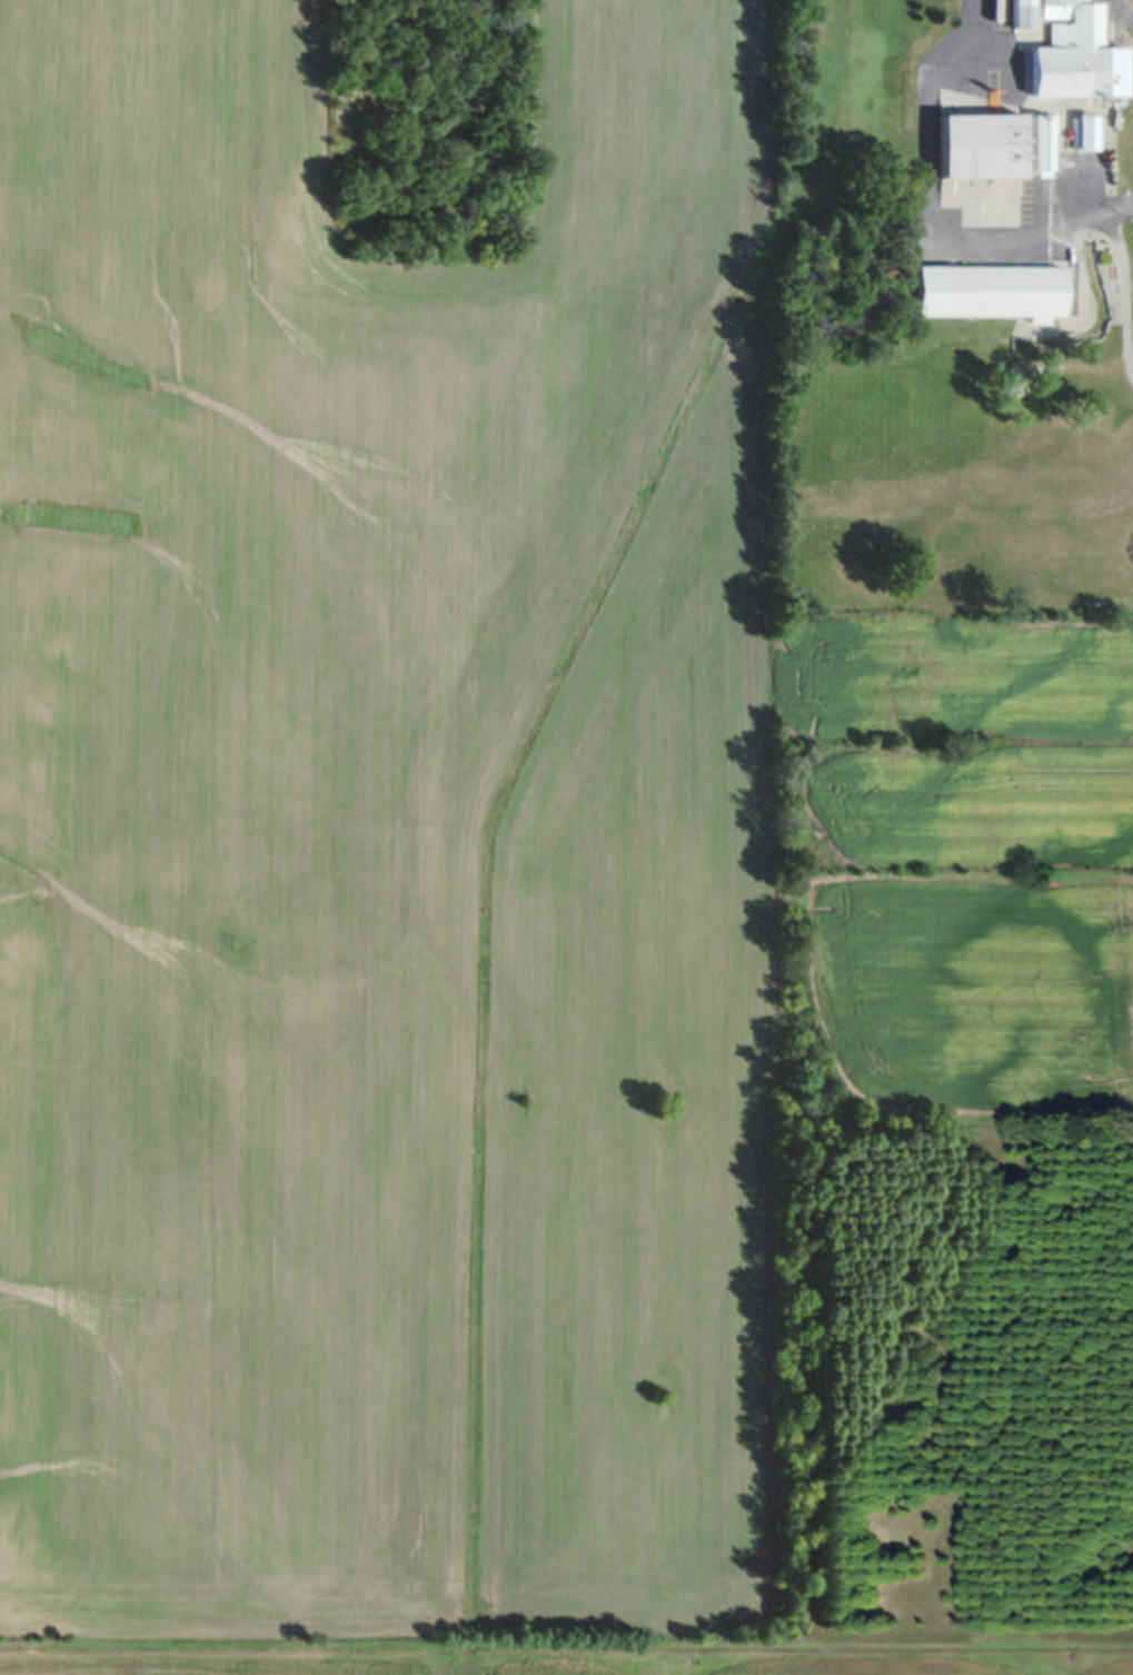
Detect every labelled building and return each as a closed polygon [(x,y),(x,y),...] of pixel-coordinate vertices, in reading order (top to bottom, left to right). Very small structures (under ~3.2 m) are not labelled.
[(937,180),(1055,178),(1053,156),(1072,156),(1071,101),(1130,99),(1131,47),(1102,48),(1104,0),(1084,0),(1006,0),(1006,28),(1033,33),(1028,117),(936,116),(937,180)] [(911,266),(912,316),(1065,317),(1065,267),(911,266)]
